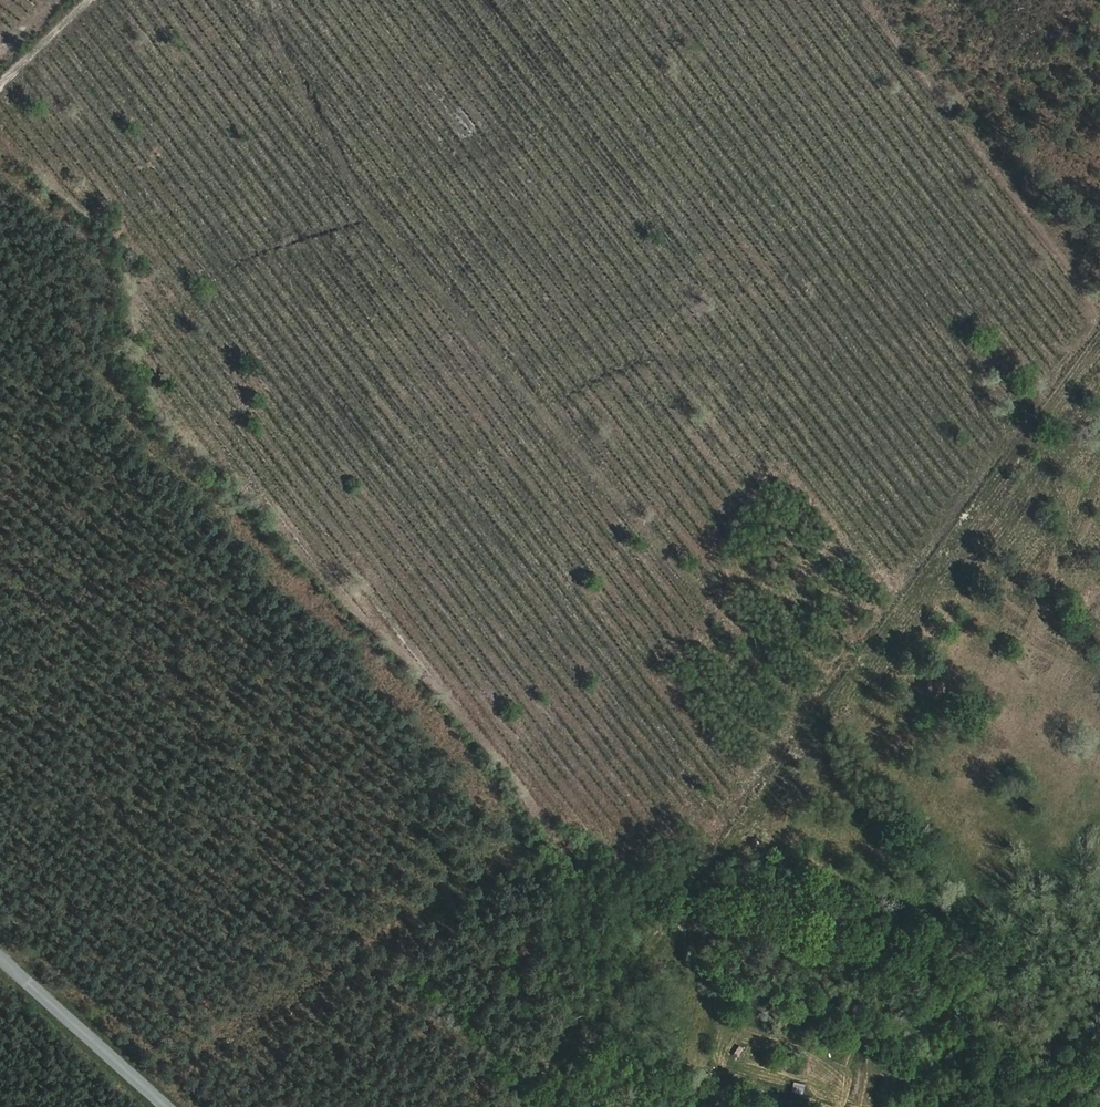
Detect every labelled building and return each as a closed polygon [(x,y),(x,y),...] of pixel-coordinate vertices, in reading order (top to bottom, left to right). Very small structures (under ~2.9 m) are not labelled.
[(804,1094),(807,1084),(795,1081),(792,1091),(804,1094)]
